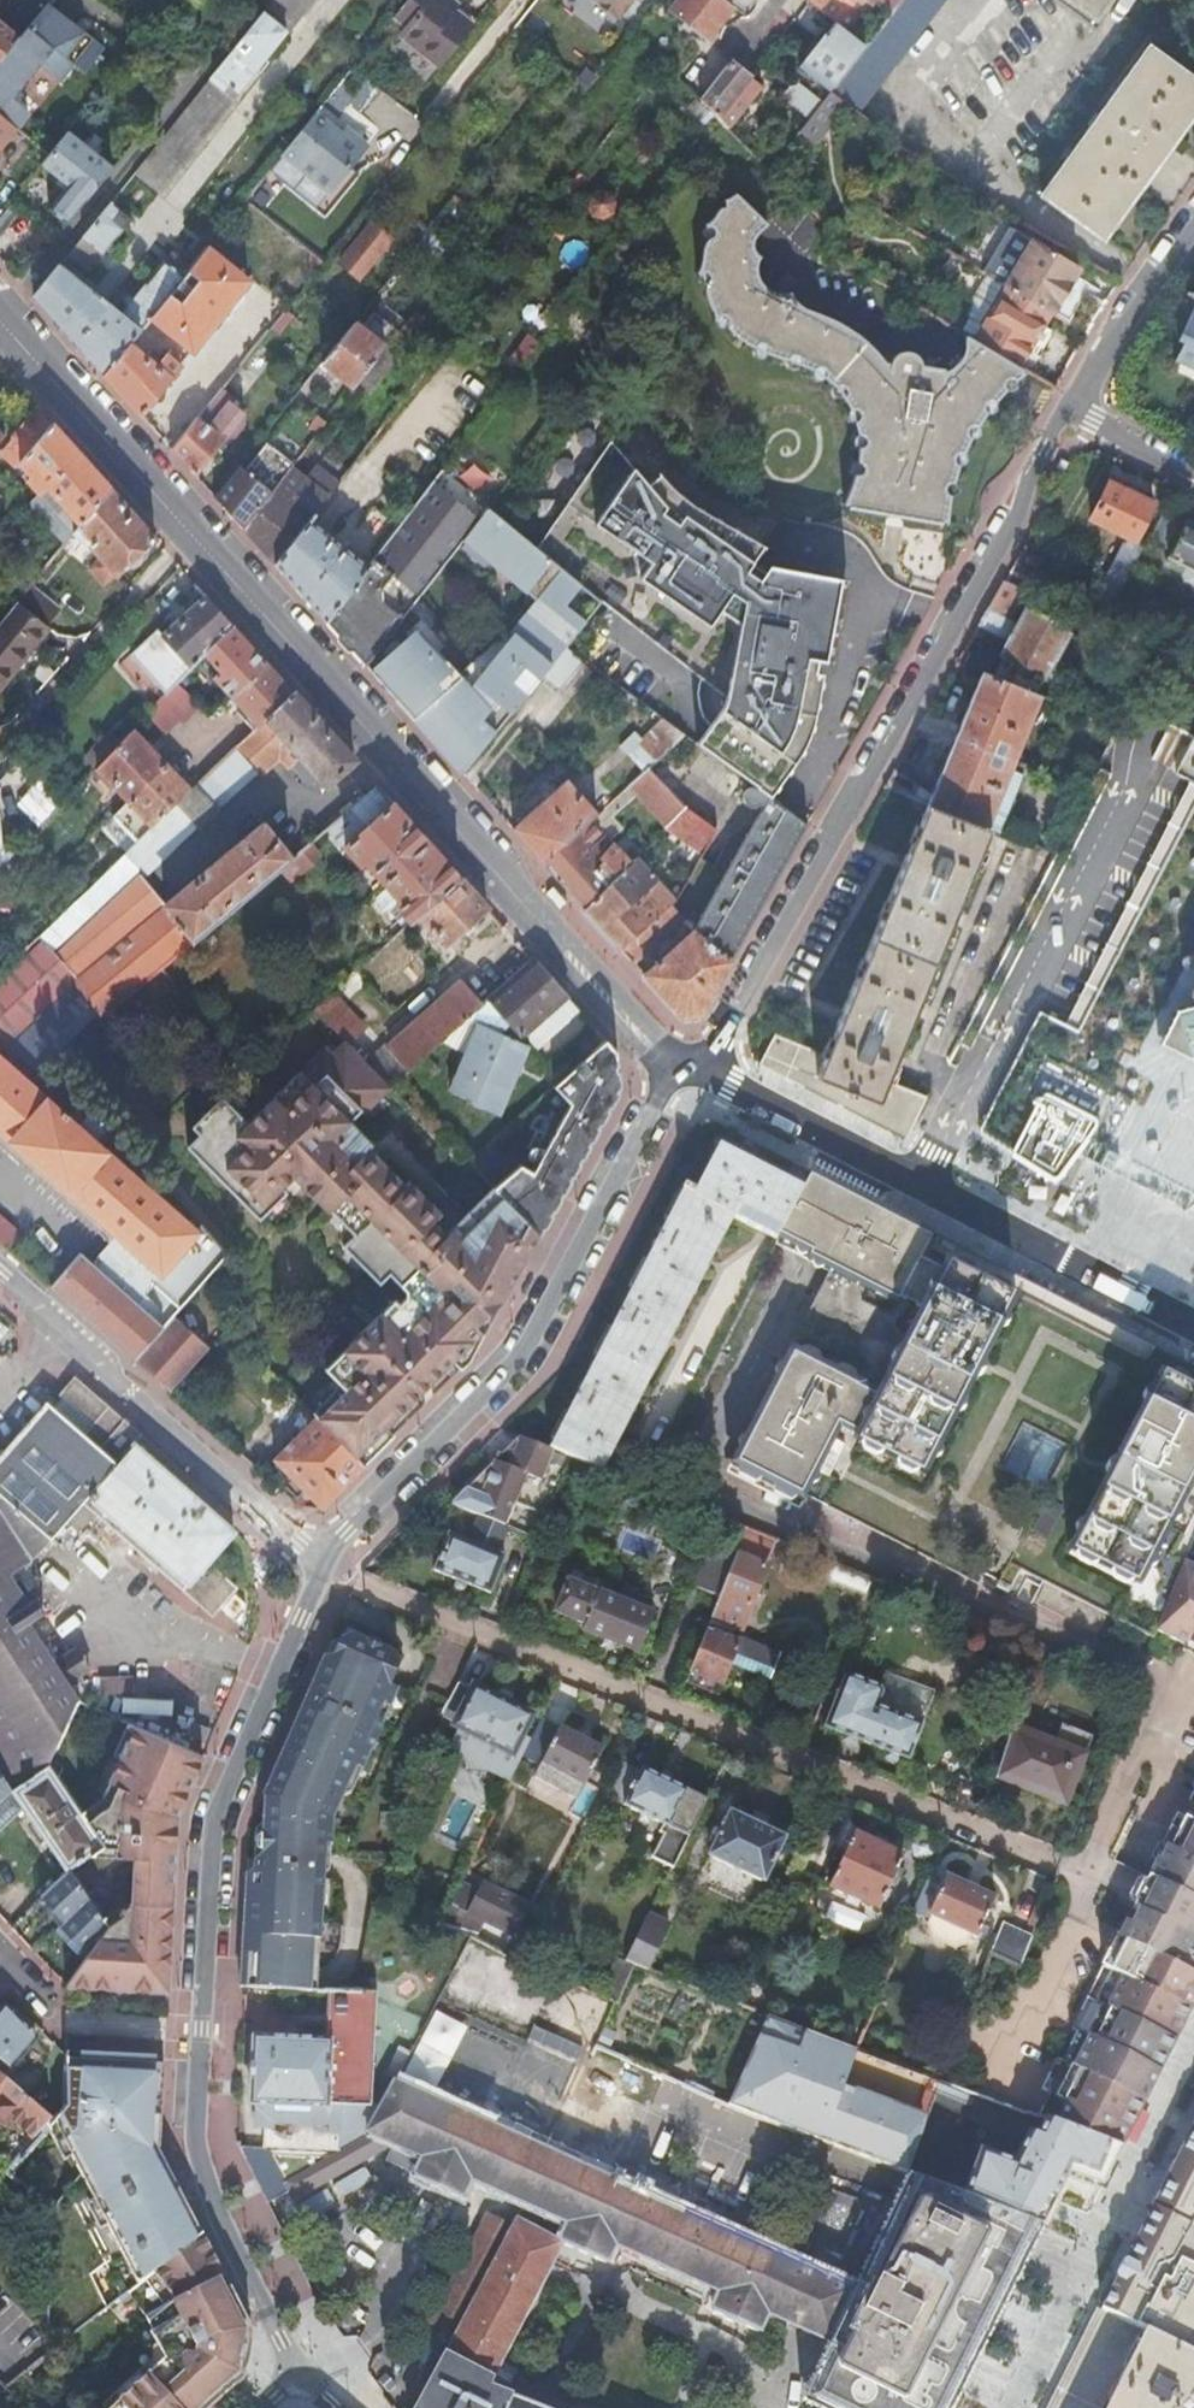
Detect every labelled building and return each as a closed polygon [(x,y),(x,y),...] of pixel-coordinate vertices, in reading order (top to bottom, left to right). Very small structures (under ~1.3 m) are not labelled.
[(207,85),(133,176),(157,196),(233,103),(232,102),(285,35),(288,38),(319,0),(275,0),(207,85)] [(394,17),(407,29),(401,37),(439,67),(471,26),(453,12),(444,4),(447,0),(407,0),(394,17)] [(453,12),(457,7),(448,0),(447,0),(444,4),(453,12)] [(601,5),(599,6),(613,18),(614,17),(618,20),(633,0),(594,0),(601,5)] [(722,0),(679,0),(669,12),(706,41),(732,8),(722,0)] [(806,2),(833,23),(835,25),(854,0),(808,0),(806,2)] [(887,15),(863,46),(828,91),(843,102),(857,114),(946,0),(899,0),(887,15)] [(863,0),(854,0),(835,25),(844,31),(866,3),(863,0)] [(873,4),(887,15),(899,0),(877,0),(873,4)] [(1093,20),(1108,0),(1066,0),(1093,20)] [(105,49),(46,6),(19,41),(44,61),(40,68),(60,84),(74,67),(84,74),(105,49)] [(828,91),(863,46),(844,31),(835,25),(833,23),(788,79),(791,82),(819,103),(828,91)] [(0,25),(0,62),(19,41),(0,25)] [(19,41),(0,62),(0,150),(28,116),(12,103),(40,68),(44,61),(19,41)] [(1193,113),(1193,82),(1148,48),(1040,197),(1101,242),(1157,164),(1193,113)] [(747,77),(729,62),(699,100),(714,114),(728,129),(738,117),(724,105),(736,91),(742,97),(754,82),(747,77)] [(807,118),(819,103),(791,82),(780,97),(807,118)] [(843,102),(828,91),(819,103),(807,118),(798,129),(813,140),(843,102)] [(705,126),(714,114),(699,100),(695,97),(685,107),(705,126)] [(315,116),(282,156),(329,194),(367,147),(348,130),(341,139),(331,131),(332,130),(315,116)] [(66,227),(85,203),(112,170),(67,133),(40,167),(67,189),(49,212),(66,227)] [(618,206),(611,194),(599,190),(587,198),(585,210),(592,221),(606,224),(616,217),(618,206)] [(704,225),(705,227),(709,226),(714,229),(715,234),(712,238),(710,239),(709,240),(707,241),(704,244),(703,247),(699,268),(696,274),(697,275),(701,272),(705,273),(709,277),(708,282),(707,282),(707,283),(705,286),(705,292),(707,299),(710,305),(712,313),(713,317),(713,322),(715,322),(715,319),(716,318),(722,315),(726,318),(727,323),(729,329),(732,334),(744,343),(753,348),(755,345),(760,344),(765,346),(767,351),(766,354),(782,359),(786,360),(788,358),(793,355),(798,357),(800,362),(799,365),(808,368),(812,371),(814,369),(820,367),(824,370),(825,374),(824,378),(834,387),(837,386),(843,386),(846,390),(845,395),(843,398),(850,409),(852,409),(858,410),(860,416),(857,421),(855,422),(858,435),(861,435),(865,438),(865,444),(862,448),(859,448),(858,462),(860,464),(863,467),(862,473),(857,476),(855,476),(849,492),(844,506),(845,507),(845,506),(847,506),(847,508),(847,509),(854,511),(942,526),(942,524),(943,523),(944,523),(944,524),(946,524),(947,514),(949,496),(946,495),(943,491),(944,485),(950,482),(952,483),(955,473),(957,466),(955,465),(952,460),(954,455),(959,452),(963,453),(969,438),(967,436),(966,431),(969,426),(974,425),(977,426),(981,420),(985,413),(983,411),(982,405),(986,401),(992,401),(994,402),(1005,390),(1003,389),(1002,382),(1007,378),(1012,379),(1014,380),(1023,374),(1020,372),(1021,370),(1021,369),(972,340),(966,336),(965,337),(964,351),(962,357),(959,362),(955,365),(953,367),(947,371),(944,372),(943,372),(942,373),(943,370),(920,366),(919,361),(915,356),(909,353),(905,353),(902,353),(900,353),(896,355),(894,356),(894,357),(890,362),(889,366),(885,365),(875,352),(861,339),(840,325),(836,323),(835,323),(826,318),(801,309),(798,307),(793,302),(789,294),(780,294),(779,295),(771,293),(761,286),(758,281),(756,277),(755,273),(755,263),(757,257),(755,255),(752,250),(751,242),(753,237),(761,228),(765,225),(734,195),(727,200),(723,200),(723,208),(721,208),(719,210),(715,214),(713,218),(710,222),(704,225)] [(122,231),(102,214),(68,258),(87,273),(101,256),(101,257),(122,231)] [(709,226),(705,227),(704,227),(703,229),(702,229),(702,231),(701,231),(701,233),(701,234),(702,235),(702,236),(702,237),(703,238),(705,238),(705,239),(707,240),(708,240),(709,240),(710,239),(712,238),(715,234),(714,229),(709,226)] [(357,280),(388,242),(370,227),(337,266),(357,280)] [(996,266),(988,278),(1004,288),(1029,245),(1014,236),(1006,250),(1000,247),(991,262),(996,266)] [(1029,245),(1004,288),(1052,316),(1078,271),(1030,243),(1029,245)] [(183,280),(150,321),(191,355),(247,285),(205,252),(183,280)] [(104,379),(128,349),(150,321),(183,280),(162,263),(118,318),(59,268),(34,300),(68,338),(104,379)] [(701,272),(697,275),(696,279),(697,282),(700,284),(704,285),(707,283),(707,282),(708,282),(709,277),(705,273),(701,272)] [(988,278),(987,277),(967,310),(969,319),(961,332),(956,329),(956,330),(966,336),(972,340),(1004,288),(988,278)] [(1052,316),(1004,288),(972,340),(1021,369),(1052,316)] [(1177,340),(1183,343),(1174,362),(1175,363),(1176,362),(1193,371),(1193,306),(1177,340)] [(360,331),(352,325),(322,364),(353,389),(381,352),(384,349),(373,341),(386,326),(373,315),(360,331)] [(715,319),(715,322),(715,325),(717,327),(719,328),(722,328),(724,328),(726,326),(727,323),(726,318),(722,315),(716,318),(715,319)] [(396,334),(386,326),(373,341),(384,349),(396,334)] [(285,344),(269,331),(258,344),(274,358),(285,344)] [(755,345),(753,348),(753,352),(754,355),(757,357),(760,358),(763,356),(766,354),(767,351),(765,346),(760,344),(755,345)] [(137,415),(140,418),(179,369),(177,367),(181,361),(173,354),(167,359),(165,357),(160,363),(148,353),(142,361),(128,349),(104,379),(137,415)] [(381,352),(353,389),(367,400),(395,363),(381,352)] [(788,358),(786,360),(786,364),(789,367),(792,369),(796,368),(799,365),(800,362),(798,357),(793,355),(788,358)] [(814,369),(812,371),(812,374),(812,377),(814,379),(816,380),(819,381),(822,380),(824,378),(825,374),(824,370),(820,367),(814,369)] [(1016,383),(1014,380),(1012,379),(1007,378),(1002,382),(1003,389),(1005,390),(1007,392),(1010,392),(1013,391),(1015,389),(1016,386),(1016,383)] [(837,386),(834,387),(833,390),(833,393),(833,395),(835,398),(838,399),(841,399),(843,398),(845,395),(846,390),(843,386),(837,386)] [(240,405),(221,390),(214,399),(197,420),(171,453),(193,477),(194,479),(225,440),(232,438),(242,425),(242,419),(244,416),(236,411),(240,405)] [(995,404),(994,402),(992,401),(986,401),(982,405),(983,411),(985,413),(988,414),(991,414),(993,412),(995,410),(996,407),(995,404)] [(852,409),(850,409),(848,411),(846,414),(846,417),(847,419),(850,421),(852,422),(855,422),(857,421),(860,416),(858,410),(852,409)] [(18,463),(49,425),(37,411),(13,438),(14,441),(2,456),(13,469),(18,463)] [(326,424),(318,418),(307,430),(316,437),(326,424)] [(73,533),(108,491),(77,457),(49,425),(18,463),(26,475),(23,478),(37,497),(28,505),(64,545),(72,535),(73,533)] [(979,429),(977,426),(974,425),(969,426),(966,431),(967,436),(969,438),(973,439),(976,438),(979,436),(980,432),(979,429)] [(861,435),(858,435),(855,436),(853,438),(852,440),(852,443),(854,446),(856,448),(859,448),(862,448),(865,444),(865,438),(861,435)] [(617,603),(728,688),(724,700),(722,709),(695,747),(753,789),(768,800),(788,771),(800,754),(806,740),(816,709),(821,676),(814,674),(816,662),(824,663),(839,581),(807,574),(768,567),(763,574),(751,565),(762,549),(764,550),(764,549),(698,511),(683,500),(658,474),(656,475),(658,476),(647,487),(609,442),(535,550),(581,588),(600,604),(612,589),(622,597),(617,603)] [(239,469),(214,501),(218,506),(242,532),(292,468),(293,467),(267,447),(244,474),(239,469)] [(965,456),(963,453),(959,452),(954,455),(952,460),(955,465),(957,466),(960,466),(963,465),(966,462),(966,459),(965,456)] [(860,464),(858,462),(855,462),(853,463),(851,464),(850,466),(850,469),(850,471),(851,473),(852,475),(855,476),(857,476),(862,473),(863,467),(860,464)] [(310,522),(341,482),(317,465),(307,479),(292,468),(242,532),(258,550),(274,568),(310,522)] [(487,509),(440,473),(373,562),(417,598),(437,573),(462,541),(487,509)] [(1127,539),(1138,545),(1159,503),(1110,479),(1089,521),(1127,539)] [(955,484),(952,483),(950,482),(944,485),(943,491),(946,495),(949,496),(952,496),(955,495),(957,492),(957,489),(957,486),(955,484)] [(116,576),(155,543),(108,491),(73,533),(72,535),(92,549),(101,560),(90,570),(102,584),(114,574),(116,576)] [(429,629),(409,608),(363,667),(398,706),(404,713),(461,776),(542,676),(562,651),(564,649),(580,628),(561,612),(581,588),(535,550),(487,509),(462,541),(537,603),(507,631),(509,633),(494,646),(459,678),(421,636),(429,629)] [(369,567),(310,522),(274,568),(294,590),(325,625),(370,568),(369,567)] [(1187,523),(1169,563),(1182,569),(1179,576),(1182,587),(1193,592),(1193,526),(1187,523)] [(1138,545),(1127,539),(1096,597),(1033,571),(1037,565),(1014,556),(1000,582),(1027,593),(1105,625),(1113,610),(1143,548),(1138,545)] [(373,562),(369,567),(370,568),(325,625),(355,658),(363,667),(409,608),(417,598),(373,562)] [(846,582),(839,581),(824,663),(831,665),(838,625),(836,624),(836,622),(839,622),(846,582)] [(1027,593),(1000,582),(992,596),(984,610),(1011,623),(1027,593)] [(30,586),(0,623),(0,685),(60,611),(30,586)] [(612,589),(600,604),(724,700),(728,688),(617,603),(622,597),(612,589)] [(204,658),(232,629),(205,599),(161,639),(157,633),(128,659),(165,699),(204,658)] [(1016,625),(1008,643),(992,679),(1039,699),(1071,630),(1023,609),(1016,625)] [(975,627),(1008,643),(1016,625),(1011,623),(984,610),(975,627)] [(233,702),(267,668),(248,647),(232,629),(204,658),(219,674),(214,680),(233,702)] [(577,663),(562,651),(542,676),(570,699),(590,675),(576,664),(577,663)] [(267,668),(233,702),(257,728),(291,695),(283,686),(267,668)] [(980,674),(954,738),(935,784),(928,782),(919,802),(927,805),(989,830),(992,831),(1016,771),(1010,768),(1039,699),(992,679),(980,674)] [(198,709),(176,687),(165,699),(163,701),(185,722),(198,709)] [(325,788),(353,763),(352,763),(328,736),(291,695),(257,728),(238,746),(263,773),(277,760),(286,771),(290,768),(307,787),(316,779),(325,788)] [(185,722),(163,701),(145,719),(164,736),(177,725),(180,728),(185,722)] [(618,749),(643,773),(647,769),(682,737),(659,719),(638,742),(631,735),(618,749)] [(85,760),(96,771),(131,734),(120,724),(85,760)] [(136,845),(188,794),(131,734),(96,771),(127,805),(112,819),(136,845)] [(1193,738),(1175,774),(1189,781),(1193,783),(1193,739),(1193,738)] [(98,1015),(103,1020),(279,871),(290,861),(260,826),(163,909),(138,881),(204,817),(207,820),(244,785),(247,788),(257,778),(233,751),(188,794),(136,845),(36,941),(41,946),(75,982),(78,985),(23,1037),(46,1062),(98,1015)] [(685,808),(647,769),(643,773),(615,798),(601,810),(595,816),(545,861),(565,884),(587,909),(637,863),(641,859),(636,853),(625,863),(607,842),(621,829),(611,818),(635,796),(665,830),(685,808)] [(928,782),(894,769),(883,788),(919,802),(928,782)] [(29,810),(45,825),(67,802),(40,777),(29,789),(39,799),(29,810)] [(566,784),(511,832),(541,865),(545,861),(595,816),(566,784)] [(39,799),(29,789),(18,800),(29,810),(39,799)] [(396,908),(411,925),(412,923),(459,881),(418,836),(396,812),(375,789),(326,831),(357,866),(362,862),(386,889),(399,904),(396,908)] [(801,838),(807,827),(768,800),(753,789),(749,789),(747,790),(745,791),(743,792),(742,793),(741,795),(740,797),(740,799),(740,801),(740,804),(741,806),(743,808),(746,810),(749,811),(750,811),(753,811),(755,810),(757,809),(759,807),(761,809),(738,850),(777,880),(801,838)] [(989,830),(927,805),(904,860),(841,1014),(824,1057),(772,1035),(758,1066),(905,1141),(912,1126),(924,1099),(886,1083),(989,830)] [(700,856),(714,833),(690,814),(685,808),(665,830),(700,856)] [(1078,1034),(1066,1028),(1041,1015),(1038,1014),(983,1129),(981,1134),(1012,1156),(1042,1098),(1097,1124),(1076,1156),(1122,1180),(1189,1214),(1193,1211),(1193,810),(1078,1034)] [(290,861),(279,871),(288,882),(317,858),(307,847),(290,861)] [(692,934),(730,963),(777,880),(738,850),(692,929),(694,930),(692,934)] [(619,952),(664,910),(672,903),(637,863),(587,909),(583,912),(612,944),(619,952)] [(446,948),(486,912),(459,881),(412,923),(417,928),(424,924),(446,948)] [(399,904),(386,889),(374,900),(373,908),(378,914),(386,914),(402,932),(411,925),(396,908),(399,904)] [(629,962),(631,965),(676,923),(664,910),(619,952),(629,962)] [(694,930),(692,929),(642,977),(680,1021),(699,1019),(730,963),(692,934),(694,930)] [(75,982),(41,946),(0,985),(0,1042),(4,1047),(75,982)] [(522,1038),(566,1000),(530,960),(486,999),(509,1024),(522,1038)] [(389,1088),(427,1053),(440,1042),(464,1020),(482,1004),(464,984),(389,1050),(384,1046),(365,1064),(389,1088)] [(333,994),(313,1012),(344,1043),(351,1051),(369,1032),(333,994)] [(509,1024),(486,999),(482,1004),(464,1020),(476,1026),(497,1035),(509,1024)] [(532,1049),(534,1047),(576,1011),(566,1000),(522,1038),(532,1049)] [(591,1027),(576,1011),(534,1047),(540,1053),(534,1059),(543,1069),(563,1052),(591,1027)] [(476,1026),(464,1020),(440,1042),(463,1055),(476,1026)] [(497,1117),(525,1048),(497,1035),(476,1026),(463,1055),(447,1092),(471,1103),(470,1104),(497,1117)] [(369,1032),(351,1051),(365,1064),(384,1046),(369,1032)] [(612,1068),(610,1049),(604,1042),(465,1165),(491,1191),(536,1237),(615,1092),(612,1068)] [(325,1049),(269,1103),(477,1348),(484,1336),(476,1327),(491,1313),(494,1316),(516,1276),(536,1237),(491,1191),(444,1237),(431,1224),(438,1216),(407,1185),(403,1188),(366,1151),(369,1147),(346,1124),(357,1113),(362,1117),(390,1089),(389,1088),(365,1064),(351,1051),(344,1043),(331,1055),(325,1049)] [(90,1211),(116,1235),(159,1272),(192,1235),(92,1146),(107,1130),(89,1114),(75,1130),(0,1064),(0,1132),(90,1211)] [(1012,1156),(1056,1185),(1076,1156),(1097,1124),(1042,1098),(1012,1156)] [(340,1389),(317,1412),(340,1430),(368,1463),(393,1438),(385,1429),(418,1396),(452,1363),(461,1371),(469,1363),(477,1348),(269,1103),(246,1126),(220,1100),(191,1128),(199,1136),(186,1148),(257,1221),(284,1195),(280,1191),(291,1180),(326,1216),(329,1213),(354,1238),(342,1250),(377,1286),(387,1276),(404,1293),(405,1301),(397,1309),(393,1304),(324,1373),(340,1389)] [(773,1243),(800,1191),(782,1183),(717,1148),(693,1194),(680,1188),(677,1195),(679,1196),(549,1451),(570,1460),(600,1472),(730,1220),(773,1243)] [(809,1174),(800,1191),(773,1243),(804,1259),(830,1272),(774,1383),(778,1384),(764,1415),(759,1412),(733,1463),(1007,1597),(1021,1571),(1143,1632),(1148,1624),(1174,1566),(1183,1547),(1193,1525),(1193,1371),(1186,1367),(1152,1350),(1148,1359),(988,1277),(930,1248),(934,1238),(876,1208),(840,1190),(809,1174)] [(0,1220),(0,1244),(5,1248),(17,1234),(0,1220)] [(222,1261),(192,1235),(159,1272),(116,1235),(92,1265),(135,1303),(152,1284),(181,1309),(222,1261)] [(134,1362),(164,1329),(135,1303),(92,1265),(82,1256),(52,1290),(134,1362)] [(476,1327),(484,1336),(494,1316),(491,1313),(476,1327)] [(250,1319),(248,1315),(240,1318),(237,1319),(242,1333),(253,1329),(253,1327),(250,1319)] [(210,1349),(174,1318),(164,1329),(134,1362),(155,1380),(171,1394),(210,1349)] [(73,1377),(65,1386),(57,1395),(92,1425),(83,1435),(48,1406),(0,1461),(0,1585),(38,1560),(56,1539),(61,1533),(78,1512),(135,1445),(142,1436),(73,1377)] [(92,1425),(57,1395),(48,1406),(83,1435),(92,1425)] [(317,1412),(312,1417),(315,1420),(363,1468),(368,1463),(340,1430),(317,1412)] [(272,1462),(320,1511),(363,1468),(315,1420),(272,1462)] [(547,1517),(570,1460),(549,1451),(541,1447),(519,1438),(518,1438),(493,1463),(466,1490),(450,1507),(477,1518),(502,1528),(511,1505),(546,1519),(547,1517)] [(160,1468),(135,1445),(78,1512),(90,1522),(92,1524),(98,1517),(149,1562),(191,1542),(210,1513),(160,1468)] [(90,1522),(78,1512),(61,1533),(71,1545),(90,1522)] [(233,1532),(210,1513),(191,1542),(149,1562),(181,1591),(187,1583),(218,1610),(235,1590),(206,1563),(233,1532)] [(446,1535),(432,1572),(488,1595),(503,1558),(495,1554),(505,1529),(502,1528),(477,1518),(467,1544),(446,1535)] [(739,1632),(775,1542),(744,1530),(737,1549),(717,1598),(706,1626),(730,1635),(732,1629),(739,1632)] [(61,1533),(56,1539),(68,1549),(71,1545),(61,1533)] [(717,1598),(737,1549),(708,1537),(688,1587),(717,1598)] [(863,1601),(871,1581),(821,1561),(813,1581),(863,1601)] [(1174,1566),(1148,1624),(1168,1634),(1164,1643),(1181,1652),(1183,1649),(1193,1654),(1193,1577),(1174,1566)] [(652,1617),(632,1609),(637,1595),(620,1588),(614,1602),(566,1582),(553,1614),(582,1626),(580,1632),(637,1654),(652,1617)] [(187,1583),(181,1591),(211,1618),(218,1610),(187,1583)] [(13,1792),(47,1768),(58,1745),(76,1705),(66,1690),(52,1668),(27,1628),(41,1619),(33,1606),(18,1614),(0,1585),(0,1772),(13,1792)] [(1038,1665),(1044,1651),(957,1615),(947,1638),(1004,1661),(998,1674),(1029,1687),(1038,1665)] [(738,1644),(704,1631),(683,1683),(717,1696),(730,1666),(769,1681),(779,1654),(765,1649),(740,1639),(738,1644)] [(246,1957),(244,1989),(313,1993),(318,1929),(325,1929),(334,1803),(336,1797),(343,1801),(357,1770),(363,1772),(398,1692),(391,1689),(404,1660),(345,1633),(332,1663),(324,1659),(316,1678),(309,1695),(314,1701),(310,1709),(304,1724),(297,1721),(262,1800),(270,1803),(268,1824),(262,1824),(260,1857),(252,1865),(251,1874),(256,1878),(256,1891),(244,1891),(241,1957),(246,1957)] [(1051,1670),(1056,1655),(1044,1651),(1038,1665),(1051,1670)] [(75,1654),(52,1668),(66,1690),(89,1675),(75,1654)] [(876,1707),(922,1725),(934,1693),(885,1674),(878,1688),(882,1694),(876,1707)] [(882,1694),(878,1688),(848,1676),(843,1678),(823,1728),(908,1762),(922,1725),(876,1707),(882,1694)] [(456,1685),(439,1718),(455,1726),(454,1727),(457,1728),(445,1752),(462,1760),(467,1773),(489,1776),(509,1785),(525,1751),(529,1741),(518,1736),(526,1718),(472,1692),(471,1693),(456,1685)] [(165,1693),(113,1694),(113,1709),(165,1708),(165,1693)] [(302,1710),(297,1721),(304,1724),(310,1709),(302,1710)] [(602,1752),(539,1721),(529,1741),(525,1751),(544,1761),(535,1779),(578,1801),(584,1788),(590,1791),(593,1783),(588,1780),(602,1752)] [(134,1730),(128,1728),(114,1759),(121,1762),(134,1730)] [(1011,1728),(995,1778),(1023,1789),(1022,1791),(1045,1800),(1064,1807),(1076,1778),(1076,1776),(1069,1773),(1076,1755),(1088,1749),(1089,1746),(1061,1735),(1056,1747),(1011,1728)] [(136,1855),(131,1903),(171,1905),(175,1833),(176,1817),(196,1770),(201,1759),(134,1730),(121,1762),(103,1801),(109,1808),(85,1825),(100,1847),(91,1853),(136,1855)] [(1084,1758),(1076,1755),(1069,1773),(1076,1776),(1084,1758)] [(621,1764),(604,1800),(622,1808),(639,1773),(621,1764)] [(80,1817),(47,1768),(13,1792),(24,1808),(66,1870),(91,1853),(100,1847),(85,1825),(80,1817)] [(671,1872),(704,1805),(685,1795),(686,1793),(640,1771),(639,1773),(622,1808),(668,1830),(652,1862),(671,1872)] [(13,1792),(0,1772),(0,1803),(13,1792)] [(1188,1793),(1191,1794),(1178,1821),(1175,1819),(1159,1852),(1163,1853),(1156,1867),(1152,1866),(1137,1896),(1114,1943),(1117,1945),(1111,1957),(1107,1956),(1068,2034),(1074,2037),(1060,2064),(1055,2062),(1038,2095),(1048,2101),(1038,2123),(1042,2125),(1080,2139),(1118,2154),(1152,2084),(1193,2000),(1193,1980),(1178,1972),(1193,1939),(1193,1781),(1188,1793)] [(13,1792),(0,1803),(0,1830),(24,1808),(13,1792)] [(103,1801),(80,1817),(85,1825),(109,1808),(103,1801)] [(763,1885),(784,1840),(729,1815),(709,1859),(763,1885)] [(254,1832),(252,1865),(260,1857),(262,1824),(254,1832)] [(878,1914),(903,1859),(853,1835),(828,1890),(878,1914)] [(932,1857),(930,1846),(921,1841),(912,1848),(914,1859),(924,1863),(932,1857)] [(87,1900),(66,1870),(39,1897),(63,1922),(87,1900)] [(932,1872),(915,1913),(931,1921),(928,1928),(932,1941),(954,1951),(967,1946),(971,1939),(976,1941),(979,1936),(985,1939),(988,1932),(982,1929),(995,1902),(932,1872)] [(245,1884),(244,1891),(256,1891),(256,1878),(251,1874),(245,1879),(245,1884)] [(511,1938),(526,1908),(484,1886),(480,1894),(460,1884),(439,1928),(469,1937),(471,1938),(475,1940),(484,1924),(511,1938)] [(99,1919),(87,1900),(63,1922),(58,1926),(82,1951),(94,1939),(97,1943),(106,1929),(105,1927),(99,1919)] [(97,1943),(65,1988),(166,1992),(171,1905),(131,1903),(120,1910),(120,1911),(123,1915),(106,1927),(105,1927),(106,1929),(97,1943)] [(118,1907),(100,1919),(106,1927),(123,1915),(120,1911),(120,1910),(118,1907)] [(1001,1927),(990,1958),(1018,1970),(1031,1939),(1001,1927)] [(662,1939),(642,1930),(626,1964),(634,1967),(633,1968),(646,1973),(662,1939)] [(460,1946),(443,1997),(509,2018),(518,1988),(536,1994),(543,1973),(460,1946)] [(530,1951),(525,1962),(535,1968),(541,1956),(530,1951)] [(617,1960),(599,1999),(615,2005),(616,2006),(633,1968),(634,1967),(626,1964),(617,1960)] [(250,2106),(255,2106),(254,2130),(263,2130),(262,2150),(263,2151),(276,2151),(336,2154),(366,2138),(365,2133),(381,2106),(370,2106),(374,1981),(354,1980),(352,1995),(327,1994),(325,2044),(253,2041),(250,2106)] [(760,1990),(750,1986),(739,2009),(760,2017),(766,2002),(760,1990)] [(405,2074),(437,2088),(465,2024),(433,2010),(405,2074)] [(3,2013),(0,2017),(0,2064),(9,2072),(34,2043),(7,2013),(3,2013)] [(760,2034),(726,2109),(779,2129),(812,2037),(766,2019),(760,2034)] [(848,2026),(840,2047),(857,2054),(865,2033),(848,2026)] [(844,2087),(857,2054),(840,2047),(812,2037),(779,2129),(791,2134),(906,2177),(928,2116),(844,2087)] [(591,2047),(571,2098),(588,2104),(596,2084),(717,2129),(729,2099),(591,2047)] [(386,2078),(394,2082),(408,2055),(400,2051),(386,2078)] [(79,2176),(39,2221),(44,2254),(46,2356),(53,2350),(127,2295),(201,2238),(192,2221),(170,2178),(162,2165),(156,2154),(162,2061),(95,2057),(63,2055),(63,2078),(62,2111),(52,2122),(46,2129),(52,2139),(59,2135),(68,2154),(79,2176)] [(52,2122),(0,2078),(0,2178),(3,2180),(6,2176),(52,2122)] [(719,2294),(710,2314),(756,2335),(765,2315),(829,2344),(851,2298),(853,2292),(621,2187),(623,2181),(617,2178),(614,2183),(394,2083),(381,2106),(365,2133),(423,2159),(414,2179),(459,2200),(469,2180),(500,2195),(523,2205),(456,2335),(447,2353),(492,2379),(561,2246),(605,2266),(614,2246),(719,2294)] [(993,2131),(1004,2102),(951,2083),(941,2112),(993,2131)] [(1180,2150),(1153,2205),(1119,2272),(1108,2295),(1100,2312),(1193,2359),(1193,2123),(1180,2150)] [(1012,2166),(978,2154),(961,2200),(1034,2228),(1064,2171),(1103,2184),(1118,2154),(1080,2139),(1042,2125),(1035,2140),(1027,2136),(1012,2166)] [(238,2150),(267,2208),(295,2194),(288,2177),(276,2151),(263,2151),(238,2150)] [(851,2298),(829,2344),(824,2355),(828,2357),(808,2401),(822,2407),(946,2407),(952,2396),(971,2357),(997,2304),(1034,2228),(961,2200),(909,2180),(872,2252),(859,2286),(856,2285),(853,2292),(851,2298)] [(523,2205),(500,2195),(433,2324),(456,2335),(523,2205)] [(242,2381),(244,2371),(238,2369),(241,2349),(242,2344),(249,2346),(251,2334),(201,2238),(127,2295),(146,2320),(153,2333),(150,2334),(159,2351),(161,2355),(165,2362),(115,2407),(213,2407),(242,2381)] [(1193,2393),(1193,2359),(1100,2312),(1078,2356),(1052,2407),(1186,2407),(1193,2393)] [(492,2379),(447,2353),(418,2407),(537,2407),(489,2388),(492,2379)]
